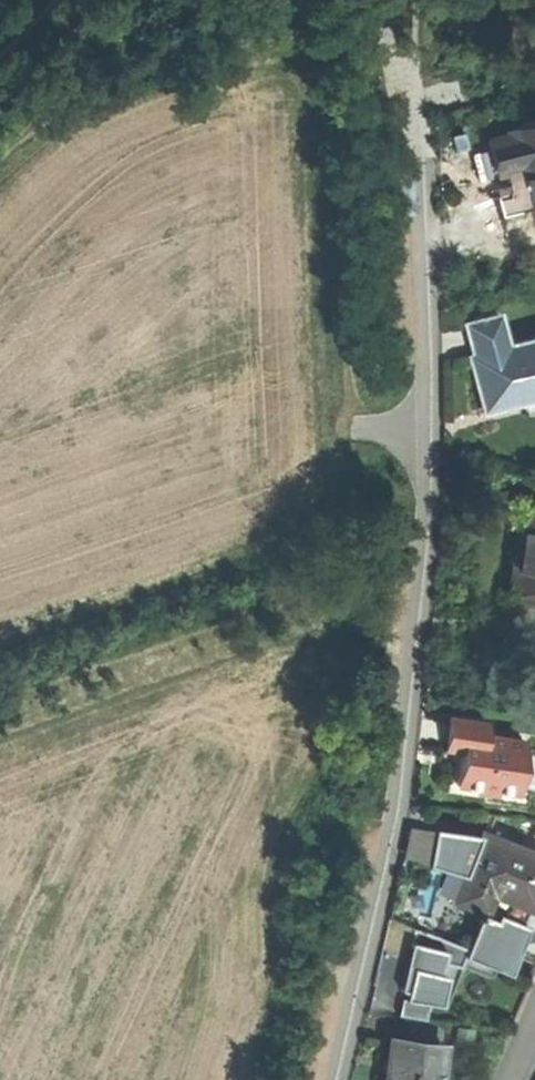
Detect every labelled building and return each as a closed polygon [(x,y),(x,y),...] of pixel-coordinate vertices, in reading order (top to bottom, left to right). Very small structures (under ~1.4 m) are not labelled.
[(534,216),(534,121),(509,129),(510,135),(486,142),(490,157),(494,170),(514,165),(521,192),(526,190),(533,216),(534,216)] [(507,346),(499,315),(465,324),(473,355),(469,356),(477,385),(484,411),(534,398),(534,339),(507,346)] [(534,598),(534,508),(522,506),(509,595),(534,598)] [(498,790),(517,791),(523,738),(484,734),(486,721),(448,717),(444,749),(461,751),(459,767),(457,785),(476,787),(480,793),(492,794),(498,790)] [(485,836),(534,855),(534,821),(493,816),(485,836)] [(401,857),(427,864),(433,830),(408,825),(401,857)] [(427,865),(467,876),(485,836),(482,834),(433,828),(433,830),(427,864),(427,865)] [(534,897),(534,855),(485,836),(467,876),(464,883),(460,882),(455,894),(459,896),(457,900),(481,910),(496,918),(499,912),(525,922),(534,897)] [(525,922),(511,955),(534,965),(534,897),(525,922)] [(509,963),(511,955),(525,922),(499,912),(496,918),(481,910),(467,947),(465,953),(467,954),(463,966),(492,977),(499,959),(509,963)] [(406,991),(404,998),(404,999),(426,1003),(433,1003),(441,963),(460,967),(465,953),(467,947),(414,927),(399,989),(406,991)] [(397,1014),(424,1018),(426,1003),(404,999),(404,998),(400,997),(397,1014)] [(441,1039),(443,1021),(407,1017),(406,1035),(441,1039)] [(472,1028),(456,1026),(455,1040),(471,1042),(472,1028)] [(440,1045),(389,1039),(386,1065),(385,1079),(436,1079),(440,1045)]
